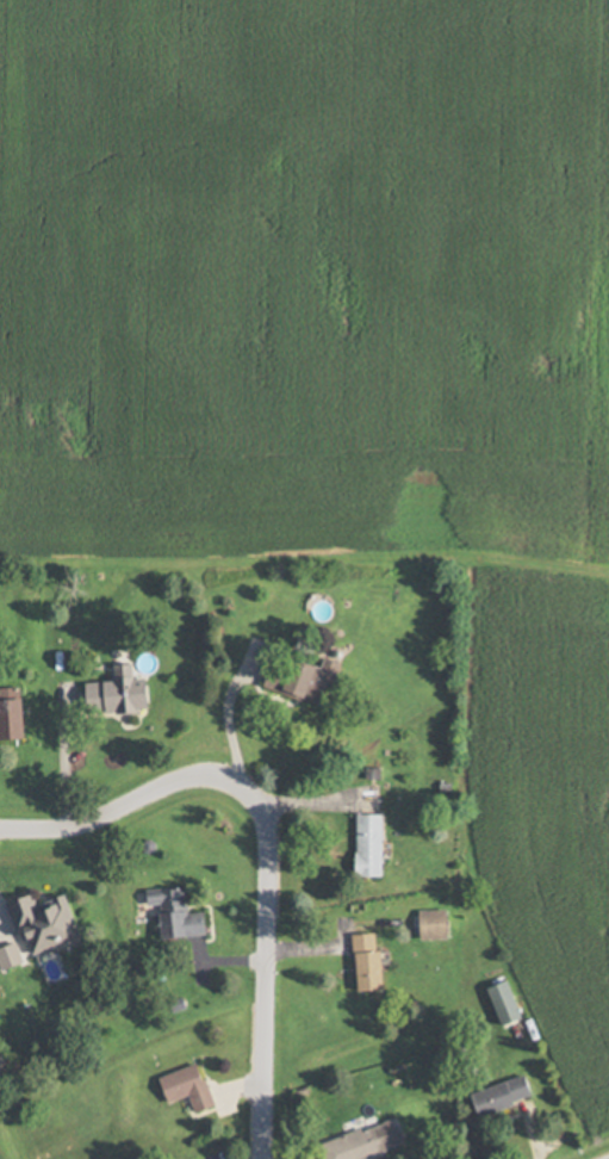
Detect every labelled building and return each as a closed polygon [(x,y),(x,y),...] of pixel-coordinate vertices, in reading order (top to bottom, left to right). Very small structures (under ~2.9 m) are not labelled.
[(328,707),(343,661),(329,657),(326,667),(281,653),(270,688),(328,707)] [(89,683),(91,714),(155,708),(153,680),(137,682),(136,663),(117,664),(119,680),(89,683)] [(30,687),(4,688),(5,739),(30,739),(30,687)] [(387,876),(387,813),(362,813),(362,876),(387,876)] [(212,936),(210,910),(192,912),(190,887),(150,890),(151,905),(165,904),(168,939),(212,936)] [(11,903),(20,931),(30,927),(38,953),(84,938),(71,896),(42,905),(38,894),(11,903)] [(454,910),(424,910),(424,939),(454,939),(454,910)] [(361,991),(388,990),(385,933),(358,934),(361,991)] [(495,987),(505,1026),(527,1020),(517,981),(495,987)] [(169,1104),(194,1096),(200,1114),(220,1107),(206,1063),(161,1077),(169,1104)] [(469,1094),(476,1117),(540,1099),(533,1076),(469,1094)] [(402,1120),(328,1141),(333,1158),(366,1158),(410,1146),(402,1120)]
